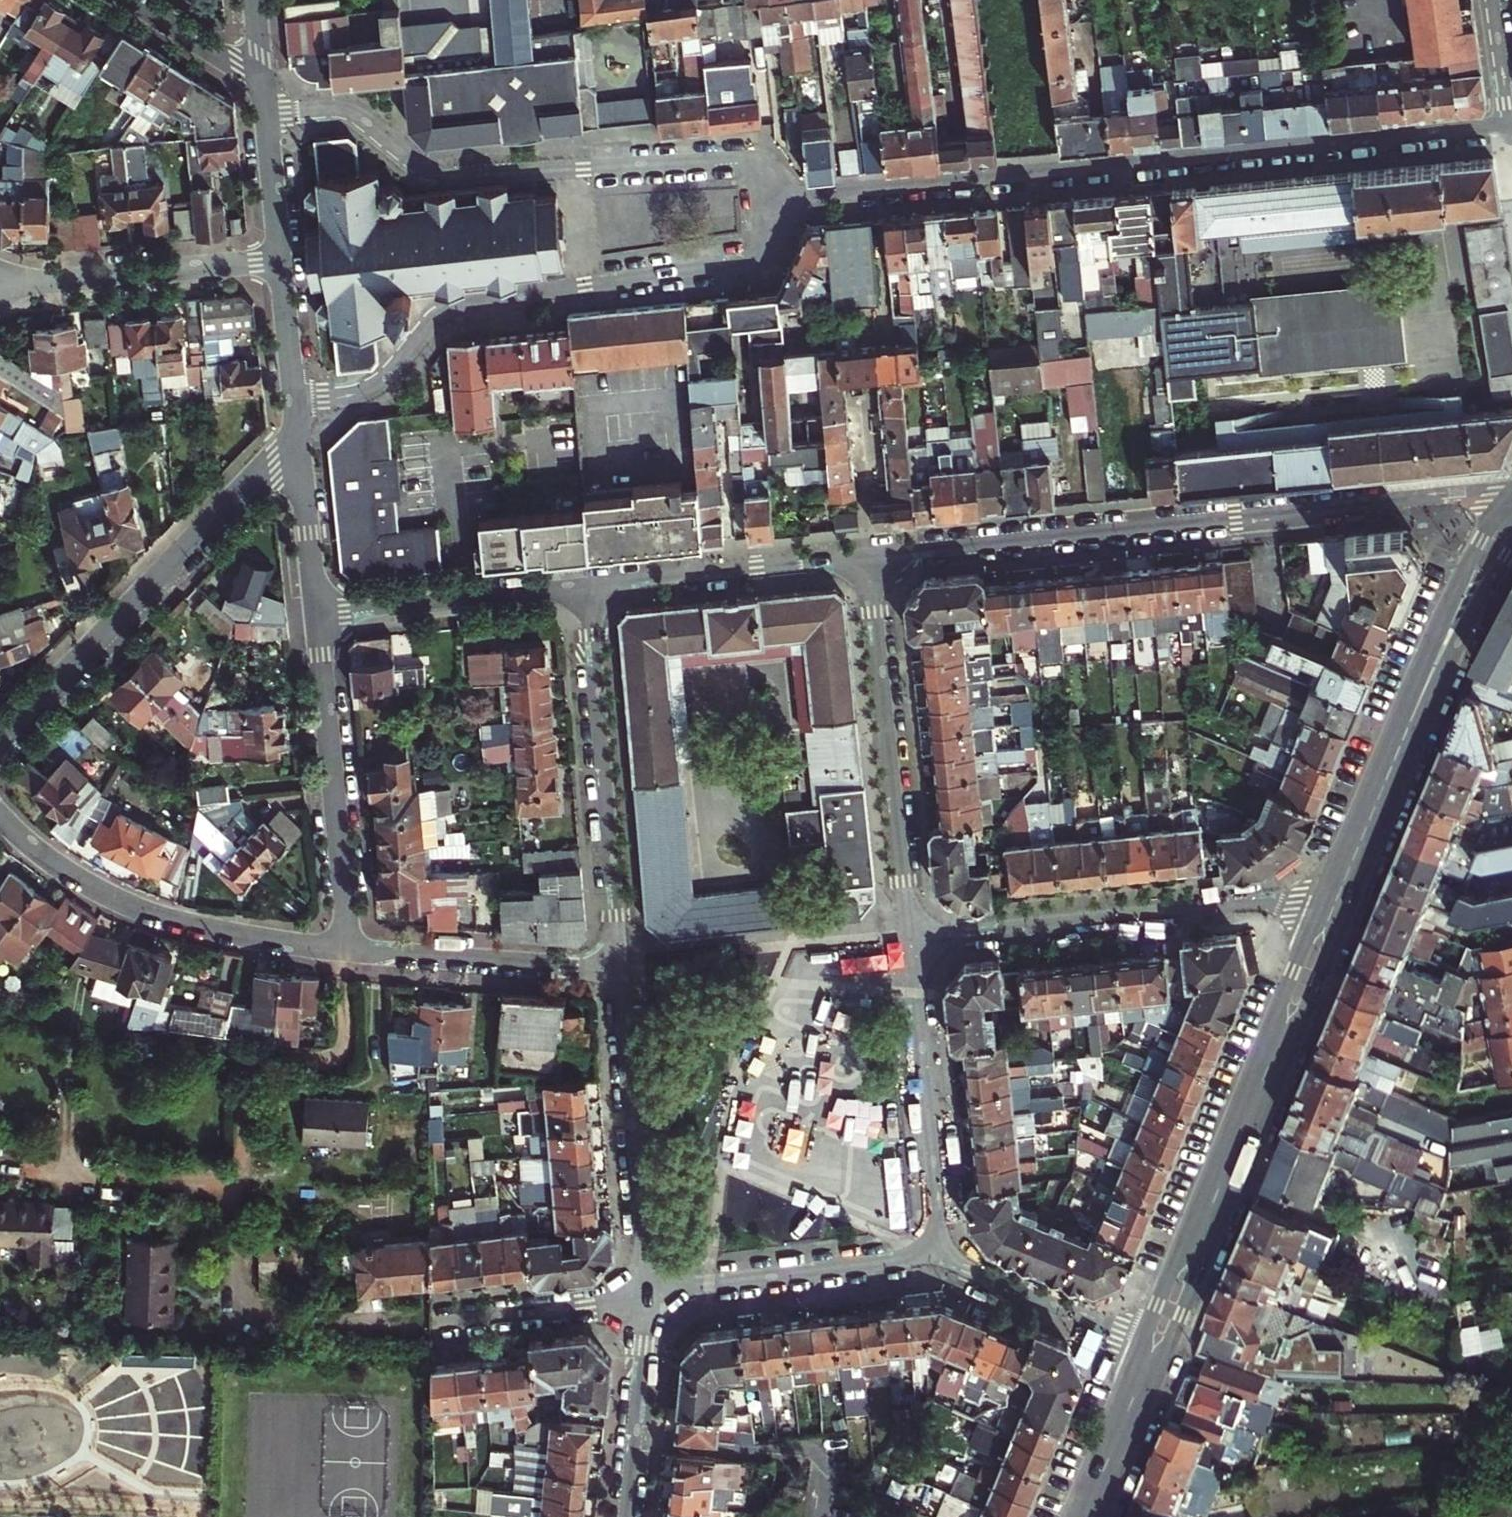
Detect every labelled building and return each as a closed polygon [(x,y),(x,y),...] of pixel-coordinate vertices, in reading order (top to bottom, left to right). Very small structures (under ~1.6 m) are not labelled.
[(17,16),(28,0),(0,0),(0,5),(17,16)] [(17,16),(13,23),(44,43),(38,51),(24,74),(9,97),(18,102),(42,64),(70,20),(59,12),(60,9),(53,5),(45,0),(28,0),(17,16)] [(379,10),(382,40),(351,44),(347,13),(340,13),(339,0),(308,0),(284,2),(290,63),(293,62),(294,66),(296,69),(299,73),(303,76),(308,78),(312,78),(316,78),(316,82),(316,85),(404,76),(401,53),(398,24),(395,0),(380,0),(381,9),(379,10)] [(493,20),(496,49),(481,50),(475,56),(472,52),(435,55),(423,51),(401,53),(404,76),(410,126),(426,142),(494,135),(500,134),(501,136),(510,136),(519,136),(530,135),(543,132),(543,130),(551,129),(600,124),(596,100),(595,90),(587,84),(578,85),(573,29),(532,35),(529,0),(491,0),(493,20)] [(581,7),(581,21),(608,17),(607,5),(606,0),(580,0),(581,7)] [(607,5),(608,17),(647,11),(645,1),(645,0),(606,0),(607,5)] [(645,1),(647,11),(661,9),(660,0),(645,0),(645,1)] [(762,0),(733,0),(721,2),(699,4),(703,41),(765,33),(764,32),(762,0)] [(782,40),(783,48),(785,61),(786,75),(797,74),(789,0),(762,0),(764,32),(765,33),(765,42),(782,40)] [(818,13),(816,0),(789,0),(797,74),(813,72),(809,34),(805,35),(803,15),(818,13)] [(818,13),(820,30),(820,33),(821,41),(836,40),(838,60),(849,59),(848,48),(844,8),(843,0),(816,0),(818,13)] [(862,26),(870,25),(870,23),(868,2),(868,0),(843,0),(844,8),(860,7),(862,26)] [(900,10),(901,20),(924,18),(922,0),(899,0),(900,10)] [(953,11),(980,9),(979,0),(952,0),(952,1),(953,11)] [(1409,14),(1412,14),(1415,30),(1414,56),(1424,54),(1448,52),(1476,49),(1473,19),(1459,21),(1456,2),(1456,0),(1407,0),(1409,14)] [(1470,0),(1469,0),(1456,2),(1459,21),(1473,19),(1470,0)] [(1047,26),(1072,23),(1071,12),(1070,1),(1044,4),(1047,26)] [(682,52),(703,50),(703,41),(699,4),(696,5),(671,8),(674,33),(680,32),(686,32),(687,40),(681,41),(682,52)] [(661,9),(647,11),(653,68),(675,65),(674,55),(671,55),(669,34),(674,33),(671,8),(661,9)] [(954,21),(955,32),(982,29),(980,9),(953,11),(954,21)] [(820,30),(818,13),(803,15),(805,35),(809,34),(820,33),(820,30)] [(398,24),(401,53),(423,51),(435,55),(472,52),(475,56),(481,50),(496,49),(493,20),(460,24),(447,18),(398,24)] [(924,18),(901,20),(902,31),(903,41),(926,39),(924,18)] [(83,29),(70,20),(42,64),(58,74),(83,90),(100,63),(121,30),(109,22),(100,35),(91,30),(85,26),(83,29)] [(44,43),(13,23),(8,31),(31,45),(16,69),(24,74),(38,51),(44,43)] [(1049,48),(1074,45),(1073,31),(1072,23),(1047,26),(1049,48)] [(853,47),(848,48),(849,59),(850,73),(875,70),(870,25),(862,26),(851,27),(853,47)] [(956,42),(957,51),(983,49),(982,29),(955,32),(956,42)] [(145,45),(121,30),(100,63),(131,83),(122,97),(126,99),(97,144),(112,143),(116,143),(136,111),(168,60),(145,45)] [(904,51),(905,61),(928,59),(926,39),(903,41),(904,51)] [(783,48),(782,40),(765,42),(766,50),(783,48)] [(1051,70),(1076,68),(1075,54),(1074,45),(1049,48),(1051,70)] [(1302,67),(1299,48),(1278,51),(1278,53),(1281,70),(1302,67)] [(983,49),(957,51),(958,61),(959,71),(985,69),(983,49)] [(1481,81),(1476,49),(1448,52),(1455,113),(1480,110),(1484,105),(1481,81)] [(711,127),(705,65),(703,50),(682,52),(686,90),(678,91),(682,130),(687,130),(700,128),(711,127)] [(1455,113),(1448,52),(1424,54),(1426,76),(1429,115),(1442,114),(1455,113)] [(1127,86),(1129,86),(1127,72),(1126,53),(1119,54),(1120,64),(1101,66),(1104,99),(1108,147),(1126,146),(1133,145),(1127,86)] [(1278,53),(1257,55),(1259,72),(1268,71),(1281,70),(1278,53)] [(1239,74),(1244,134),(1257,132),(1265,132),(1260,88),(1259,72),(1257,55),(1233,58),(1235,74),(1239,74)] [(1429,115),(1426,76),(1410,78),(1408,56),(1399,57),(1404,118),(1420,116),(1429,115)] [(726,126),(761,123),(760,113),(758,96),(755,75),(752,75),(751,57),(705,62),(705,65),(711,127),(726,126)] [(1195,79),(1201,78),(1199,65),(1198,57),(1174,60),(1176,81),(1195,79)] [(1375,70),(1379,120),(1393,119),(1404,118),(1399,57),(1388,58),(1389,68),(1375,70)] [(1233,58),(1220,59),(1220,62),(1222,76),(1235,74),(1233,58)] [(906,71),(907,81),(930,79),(928,59),(905,61),(906,71)] [(168,110),(191,75),(178,67),(168,60),(136,111),(149,120),(158,125),(168,110)] [(1368,121),(1379,120),(1375,70),(1374,60),(1323,65),(1329,125),(1340,124),(1368,121)] [(1222,76),(1220,62),(1199,65),(1201,78),(1216,76),(1222,76)] [(682,130),(678,91),(675,65),(653,68),(660,133),(672,131),(682,130)] [(1303,83),(1308,127),(1320,126),(1329,125),(1323,65),(1311,66),(1312,83),(1303,83)] [(1311,66),(1302,67),(1303,83),(1312,83),(1311,66)] [(1086,67),(1076,68),(1051,70),(1053,92),(1079,90),(1088,89),(1087,75),(1086,67)] [(1281,70),(1287,130),(1300,128),(1308,127),(1303,83),(1302,67),(1281,70)] [(985,69),(959,71),(960,81),(961,91),(987,88),(985,69)] [(880,124),(875,70),(850,73),(853,96),(857,95),(865,172),(877,170),(884,170),(880,124)] [(1150,143),(1158,142),(1152,83),(1151,70),(1127,72),(1129,86),(1127,86),(1133,145),(1150,143)] [(1260,88),(1265,132),(1278,130),(1287,130),(1281,70),(1268,71),(1270,87),(1260,88)] [(1268,71),(1259,72),(1260,88),(1270,87),(1268,71)] [(75,103),(83,90),(58,74),(49,87),(75,103)] [(813,74),(798,75),(799,86),(814,84),(813,74)] [(1216,76),(1222,136),(1236,135),(1244,134),(1239,74),(1235,74),(1222,76),(1216,76)] [(191,75),(168,110),(178,116),(180,137),(187,137),(236,132),(233,101),(213,89),(191,75)] [(1195,79),(1201,138),(1213,137),(1222,136),(1216,76),(1201,78),(1195,79)] [(930,79),(907,81),(908,91),(909,102),(932,99),(930,79)] [(1175,98),(1179,140),(1192,139),(1201,138),(1195,79),(1176,81),(1174,81),(1175,98)] [(1152,83),(1158,142),(1173,141),(1179,140),(1175,98),(1166,99),(1165,88),(1166,87),(1169,83),(1169,81),(1152,83)] [(987,88),(961,91),(962,101),(963,111),(989,109),(987,88)] [(1081,150),(1101,148),(1108,147),(1104,99),(1096,100),(1090,101),(1089,98),(1079,90),(1053,92),(1059,152),(1067,152),(1081,150)] [(596,100),(600,124),(652,119),(649,94),(596,100)] [(911,121),(934,119),(933,113),(932,99),(909,102),(910,111),(911,117),(911,121)] [(800,110),(800,108),(785,110),(788,147),(795,146),(804,145),(800,110)] [(827,108),(817,109),(818,126),(829,125),(827,108)] [(800,110),(804,145),(807,177),(812,177),(824,176),(834,175),(829,125),(818,126),(817,109),(800,110)] [(991,129),(989,110),(989,109),(963,111),(964,121),(966,131),(991,129)] [(149,120),(136,111),(116,143),(123,142),(138,141),(140,141),(144,140),(148,140),(140,135),(149,120)] [(934,119),(936,138),(951,137),(948,112),(933,113),(934,119)] [(932,165),(939,164),(936,138),(934,119),(911,121),(902,132),(903,144),(914,143),(916,166),(932,165)] [(0,130),(0,140),(8,143),(21,148),(24,148),(36,149),(45,149),(50,141),(21,122),(17,128),(6,121),(0,130)] [(907,167),(916,166),(914,143),(903,144),(902,132),(911,121),(908,122),(880,124),(884,170),(902,168),(907,167)] [(966,131),(966,135),(969,161),(983,160),(994,159),(991,129),(966,131)] [(236,132),(187,137),(194,209),(196,238),(224,236),(232,235),(229,205),(218,206),(214,164),(224,163),(224,155),(231,154),(238,153),(236,132)] [(956,136),(959,162),(964,162),(969,161),(966,135),(961,136),(956,136)] [(567,241),(565,218),(562,218),(562,215),(558,215),(556,195),(536,197),(536,192),(507,195),(506,185),(403,195),(402,190),(394,183),(379,184),(378,171),(359,173),(356,143),(348,136),(314,140),(317,178),(317,179),(318,188),(310,188),(304,196),(305,205),(313,211),(320,211),(320,216),(319,216),(320,229),(305,231),(308,258),(311,283),(325,282),(327,295),(329,295),(329,300),(322,301),(316,308),(317,317),(324,322),(332,322),(332,332),(334,332),(338,370),(372,367),(378,359),(375,327),(393,326),(392,318),(395,317),(398,316),(399,313),(399,310),(406,309),(413,301),(413,296),(516,285),(515,274),(543,271),(542,266),(563,264),(561,245),(565,245),(564,241),(567,241)] [(950,163),(959,162),(956,136),(951,137),(936,138),(939,164),(950,163)] [(148,182),(144,140),(140,141),(138,141),(123,142),(129,213),(143,211),(144,225),(158,223),(165,223),(161,181),(148,182)] [(114,172),(99,173),(100,189),(99,189),(102,221),(108,220),(122,219),(122,213),(129,213),(123,142),(116,143),(112,143),(114,172)] [(23,233),(24,148),(21,148),(8,143),(7,163),(4,163),(3,178),(0,178),(0,237),(9,237),(8,233),(23,233)] [(858,146),(838,148),(841,174),(851,173),(860,172),(858,146)] [(65,147),(48,149),(49,160),(66,159),(65,147)] [(24,148),(23,233),(33,233),(40,234),(42,176),(35,176),(36,149),(24,148)] [(224,155),(224,163),(232,162),(232,158),(231,154),(224,155)] [(1160,312),(1205,307),(1198,239),(1242,234),(1410,216),(1501,207),(1494,158),(1427,165),(1331,174),(1170,191),(1173,215),(1176,243),(1176,250),(1154,253),(1156,279),(1159,304),(1160,312)] [(1150,218),(1173,215),(1170,191),(1148,193),(1150,218)] [(1153,246),(1150,218),(1148,193),(1130,195),(1114,197),(1117,227),(1118,232),(1109,233),(1110,239),(1111,251),(1142,248),(1143,254),(1137,255),(1139,277),(1136,277),(1139,306),(1159,304),(1156,279),(1154,253),(1153,246)] [(1073,201),(1079,261),(1097,260),(1095,241),(1110,239),(1109,233),(1118,232),(1117,227),(1114,197),(1099,198),(1073,201)] [(1083,298),(1079,261),(1073,201),(1064,202),(1048,203),(1052,242),(1063,241),(1065,261),(1062,261),(1066,299),(1083,298)] [(1052,242),(1048,203),(1038,204),(1023,206),(1030,278),(1045,276),(1044,265),(1055,264),(1052,242)] [(1013,206),(1006,207),(1011,261),(1002,262),(1005,292),(1006,300),(1032,297),(1030,278),(1023,206),(1013,206)] [(996,293),(1005,292),(1002,262),(996,208),(984,209),(973,211),(981,286),(982,295),(996,293)] [(194,209),(174,210),(177,240),(196,238),(194,209)] [(943,214),(951,289),(981,286),(973,211),(962,212),(943,214)] [(54,214),(57,250),(74,249),(71,214),(71,212),(54,214)] [(71,214),(74,249),(98,247),(95,212),(71,214)] [(935,214),(924,216),(933,299),(934,307),(953,305),(951,289),(943,214),(935,214)] [(933,299),(924,216),(916,216),(903,218),(909,270),(912,301),(933,299)] [(1412,229),(1410,216),(1242,234),(1244,247),(1412,229)] [(892,303),(893,315),(908,315),(914,315),(912,301),(909,270),(903,218),(895,218),(884,220),(888,266),(898,265),(901,293),(906,292),(907,301),(892,303)] [(1503,220),(1463,226),(1489,394),(1511,390),(1511,277),(1510,261),(1503,220)] [(852,307),(872,306),(878,305),(869,221),(852,223),(824,226),(829,274),(831,289),(831,296),(833,309),(852,307)] [(829,274),(824,226),(804,228),(801,235),(796,247),(813,255),(807,271),(821,277),(822,278),(822,275),(829,274)] [(1176,250),(1176,243),(1153,246),(1154,253),(1176,250)] [(813,255),(796,247),(792,254),(787,266),(804,274),(798,289),(807,288),(802,298),(806,298),(824,296),(824,292),(820,292),(820,286),(817,285),(821,277),(807,271),(813,255)] [(804,274),(787,266),(782,276),(777,287),(781,292),(782,302),(801,301),(802,298),(807,288),(798,289),(804,274)] [(1113,276),(1099,277),(1102,299),(1083,300),(1084,312),(1117,308),(1114,286),(1113,276)] [(1253,302),(1257,332),(1403,317),(1399,278),(1252,293),(1253,302)] [(727,298),(731,345),(760,342),(780,340),(777,303),(776,292),(752,295),(727,298)] [(997,301),(1006,300),(1005,292),(996,293),(997,301)] [(231,329),(255,326),(253,304),(244,296),(199,300),(201,317),(206,366),(208,392),(261,387),(261,378),(260,367),(245,368),(245,361),(228,362),(227,354),(233,353),(231,329)] [(833,309),(831,296),(824,296),(806,298),(807,310),(808,327),(818,326),(817,317),(821,316),(833,315),(833,309)] [(934,307),(933,299),(912,301),(914,315),(914,318),(935,316),(934,307)] [(571,360),(572,368),(687,355),(682,302),(607,310),(567,315),(568,329),(571,360)] [(1253,302),(1205,307),(1160,312),(1161,329),(1166,374),(1168,396),(1197,393),(1194,372),(1261,365),(1257,332),(1253,302)] [(1084,312),(1087,337),(1108,335),(1161,329),(1160,312),(1159,304),(1139,306),(1129,307),(1117,308),(1084,312)] [(1038,346),(1039,357),(1065,354),(1064,349),(1063,338),(1059,306),(1033,308),(1034,310),(1038,346)] [(833,309),(833,315),(835,333),(854,331),(852,307),(833,309)] [(835,333),(833,315),(821,316),(823,337),(835,335),(835,333)] [(163,324),(156,325),(161,387),(187,385),(186,368),(206,366),(201,317),(181,318),(181,317),(175,317),(162,318),(163,324)] [(1406,356),(1403,317),(1257,332),(1261,365),(1261,371),(1406,356)] [(106,345),(104,318),(90,319),(84,320),(86,341),(87,346),(106,345)] [(161,387),(156,325),(149,325),(148,319),(139,320),(127,321),(127,322),(109,324),(112,355),(131,353),(134,376),(141,375),(144,405),(163,404),(161,387)] [(918,369),(919,369),(914,324),(909,324),(898,325),(899,335),(900,343),(897,343),(899,371),(918,369)] [(79,326),(52,328),(57,377),(59,392),(61,416),(77,415),(72,365),(89,364),(87,346),(86,341),(80,341),(79,326)] [(49,378),(57,377),(52,328),(44,329),(32,330),(34,346),(27,347),(30,368),(48,366),(49,378)] [(571,360),(568,329),(538,332),(516,335),(521,386),(522,388),(574,382),(572,368),(571,360)] [(488,338),(493,389),(521,386),(516,335),(488,338)] [(818,351),(816,336),(806,337),(807,344),(799,345),(788,346),(789,366),(819,363),(818,351)] [(468,340),(449,342),(458,429),(497,425),(493,389),(488,338),(468,340)] [(780,340),(760,342),(761,351),(781,349),(781,347),(780,340)] [(880,373),(898,371),(899,371),(897,343),(896,343),(887,344),(877,345),(880,373)] [(880,373),(877,345),(865,346),(856,347),(859,375),(875,373),(880,373)] [(789,366),(788,346),(784,346),(781,347),(781,349),(782,354),(783,367),(786,367),(789,366)] [(1038,346),(1011,349),(1012,360),(1039,357),(1038,346)] [(848,348),(837,349),(840,377),(843,377),(859,375),(856,347),(848,348)] [(819,363),(821,379),(840,377),(837,349),(828,350),(818,351),(819,363)] [(1011,349),(988,351),(989,362),(1012,360),(1011,349)] [(991,376),(993,392),(1076,383),(1092,381),(1089,352),(1065,354),(1039,357),(1012,360),(989,362),(991,376)] [(59,392),(0,354),(0,375),(13,384),(48,407),(61,416),(59,392)] [(761,379),(784,377),(783,367),(782,354),(758,357),(760,371),(761,379)] [(687,360),(691,403),(714,400),(724,399),(735,398),(734,383),(733,373),(701,377),(700,359),(687,360)] [(789,366),(791,387),(802,386),(807,385),(816,384),(816,379),(821,379),(819,363),(789,366)] [(791,387),(789,366),(786,367),(783,367),(784,377),(785,387),(788,387),(791,387)] [(918,369),(919,377),(942,375),(941,367),(919,369),(918,369)] [(899,383),(919,381),(919,377),(918,369),(899,371),(898,371),(899,383)] [(898,371),(880,373),(875,373),(876,385),(877,393),(900,390),(899,383),(898,371)] [(1171,421),(1168,396),(1166,374),(1155,376),(1157,394),(1152,394),(1155,422),(1164,421),(1171,421)] [(39,445),(39,444),(55,436),(61,416),(48,407),(37,424),(3,401),(13,384),(0,375),(0,426),(39,445)] [(762,391),(763,401),(786,398),(785,387),(784,377),(761,379),(762,391)] [(816,384),(817,392),(820,418),(846,416),(845,404),(843,386),(843,377),(840,377),(821,379),(816,379),(816,384)] [(441,384),(431,385),(434,410),(444,409),(441,384)] [(816,384),(807,385),(808,393),(817,392),(816,384)] [(1086,503),(1104,501),(1092,386),(1080,388),(1076,409),(1086,503)] [(900,390),(877,393),(878,408),(879,413),(902,411),(900,390)] [(788,419),(790,441),(822,438),(822,436),(820,418),(817,392),(808,393),(809,405),(814,414),(801,415),(788,417),(788,419)] [(733,525),(746,524),(741,480),(741,470),(740,464),(740,459),(739,446),(735,398),(724,399),(734,519),(732,519),(733,525)] [(764,411),(765,422),(788,419),(788,417),(786,398),(763,401),(764,411)] [(1458,422),(1457,412),(1455,398),(1391,405),(1392,419),(1275,431),(1274,417),(1210,423),(1211,437),(1173,442),(1174,451),(1327,435),(1458,422)] [(691,403),(693,422),(716,420),(715,408),(714,400),(691,403)] [(1178,493),(1500,460),(1511,431),(1511,406),(1457,412),(1458,422),(1327,435),(1174,451),(1178,493)] [(970,430),(979,514),(995,512),(1006,511),(999,450),(997,431),(995,408),(968,411),(970,430)] [(155,412),(156,421),(163,421),(163,411),(155,412)] [(881,433),(904,431),(902,411),(879,413),(880,424),(881,433)] [(392,414),(365,416),(370,459),(396,457),(392,414)] [(370,459),(365,416),(355,418),(342,431),(327,447),(332,488),(340,571),(349,580),(442,570),(437,528),(404,531),(377,534),(374,501),(401,499),(396,457),(370,459)] [(822,436),(848,434),(847,424),(846,416),(820,418),(822,436)] [(766,431),(767,443),(789,441),(790,441),(788,419),(765,422),(766,431)] [(716,420),(693,422),(694,441),(718,439),(717,427),(716,420)] [(1021,423),(1023,448),(1029,509),(1054,506),(1049,459),(1058,458),(1055,435),(1049,436),(1047,421),(1021,423)] [(1171,421),(1164,421),(1165,428),(1151,429),(1153,446),(1162,450),(1163,455),(1144,457),(1148,497),(1165,495),(1178,493),(1174,451),(1173,442),(1171,421)] [(926,443),(935,519),(950,517),(957,516),(948,433),(947,422),(924,424),(926,443)] [(11,451),(14,446),(25,451),(17,471),(31,474),(39,445),(0,426),(0,446),(11,451)] [(119,449),(116,426),(87,429),(98,473),(111,470),(106,448),(119,449)] [(971,515),(979,514),(970,430),(948,433),(957,516),(971,515)] [(882,447),(883,452),(906,450),(905,446),(904,431),(881,433),(882,447)] [(849,444),(848,434),(822,436),(822,438),(823,445),(824,457),(850,454),(849,444)] [(823,445),(822,438),(790,441),(789,441),(767,443),(764,444),(765,457),(765,463),(803,459),(805,479),(825,477),(826,477),(824,457),(823,445)] [(718,439),(694,441),(696,461),(720,458),(718,444),(718,439)] [(935,519),(926,443),(905,446),(906,450),(907,463),(908,470),(910,489),(913,521),(929,519),(935,519)] [(739,446),(740,459),(765,457),(764,444),(739,446)] [(1029,509),(1023,448),(999,450),(1006,511),(1017,510),(1029,509)] [(906,450),(883,452),(884,466),(885,472),(908,470),(907,463),(906,450)] [(851,464),(850,454),(824,457),(826,477),(852,474),(851,464)] [(696,461),(698,481),(721,478),(720,465),(720,458),(696,461)] [(908,470),(885,472),(886,480),(887,491),(910,489),(908,470)] [(825,477),(826,491),(854,488),(852,474),(826,477),(825,477)] [(699,487),(700,502),(719,500),(724,500),(722,487),(721,478),(698,481),(699,487)] [(767,478),(741,480),(746,524),(748,538),(762,536),(773,535),(767,478)] [(683,480),(585,491),(586,501),(586,504),(589,529),(591,549),(591,554),(664,547),(703,543),(700,502),(699,487),(684,488),(683,480)] [(126,483),(102,489),(103,492),(117,548),(133,543),(141,541),(126,483)] [(890,523),(888,498),(885,498),(883,487),(869,488),(873,525),(883,524),(890,523)] [(913,521),(910,489),(887,491),(888,498),(890,523),(905,522),(913,521)] [(97,552),(117,548),(103,492),(58,504),(74,565),(88,561),(98,559),(97,552)] [(839,497),(828,498),(831,522),(842,520),(839,497)] [(404,531),(401,499),(374,501),(377,534),(404,531)] [(723,540),(719,500),(700,502),(703,543),(716,541),(723,540)] [(586,549),(591,549),(589,529),(586,504),(480,515),(483,540),(476,540),(478,561),(529,555),(529,551),(545,549),(545,554),(559,552),(559,557),(586,555),(586,549)] [(1420,551),(1405,529),(1361,534),(1344,535),(1351,587),(1397,606),(1404,590),(1420,551)] [(1351,587),(1344,535),(1315,539),(1319,570),(1329,569),(1336,568),(1336,565),(1338,565),(1341,591),(1345,593),(1341,605),(1327,599),(1318,620),(1381,646),(1390,624),(1397,606),(1351,587)] [(239,556),(220,611),(233,623),(255,622),(285,621),(284,614),(284,607),(254,608),(269,566),(239,556)] [(1249,559),(1221,561),(1227,612),(1228,615),(1254,612),(1249,559)] [(1227,612),(1221,561),(1211,563),(1200,564),(1201,583),(1197,584),(1199,604),(1204,604),(1204,609),(1200,610),(1200,615),(1202,614),(1203,627),(1208,665),(1216,664),(1213,626),(1225,624),(1229,624),(1228,616),(1228,615),(1227,612)] [(1201,583),(1200,564),(1197,564),(1189,565),(1173,567),(1180,631),(1184,668),(1193,667),(1189,629),(1203,627),(1202,614),(1200,615),(1200,610),(1204,609),(1204,604),(1199,604),(1197,584),(1201,583)] [(1336,568),(1329,569),(1332,588),(1327,599),(1341,605),(1345,593),(1341,591),(1338,565),(1336,565),(1336,568)] [(1163,568),(1152,569),(1154,588),(1149,589),(1151,609),(1155,608),(1156,614),(1151,614),(1152,620),(1154,620),(1155,633),(1159,670),(1172,669),(1168,632),(1180,631),(1173,567),(1163,568)] [(1154,588),(1152,569),(1149,569),(1139,570),(1125,572),(1132,636),(1155,633),(1154,620),(1152,620),(1151,614),(1156,614),(1155,608),(1151,609),(1149,589),(1154,588)] [(1103,619),(1104,625),(1106,625),(1108,638),(1132,636),(1125,572),(1117,572),(1104,574),(1106,593),(1101,594),(1104,614),(1108,614),(1108,619),(1103,619)] [(1106,625),(1104,625),(1103,619),(1108,619),(1108,614),(1104,614),(1101,594),(1106,593),(1104,574),(1101,574),(1092,575),(1077,576),(1084,640),(1108,638),(1106,625)] [(907,636),(918,635),(948,632),(947,621),(957,620),(959,631),(973,629),(972,619),(986,618),(983,586),(983,580),(975,575),(957,577),(923,580),(904,603),(907,636)] [(1068,578),(1056,579),(1058,598),(1053,599),(1055,619),(1061,618),(1061,624),(1056,624),(1056,630),(1059,630),(1060,643),(1084,640),(1077,576),(1068,578)] [(1045,580),(1029,582),(1036,645),(1038,663),(1062,661),(1060,643),(1059,630),(1056,630),(1056,624),(1061,624),(1061,618),(1055,619),(1053,599),(1058,598),(1056,579),(1053,579),(1045,580)] [(1013,647),(1036,645),(1029,582),(1021,582),(1009,584),(1010,603),(1006,604),(1008,624),(1013,624),(1013,629),(1008,630),(1009,635),(1011,634),(1013,647)] [(989,637),(1009,635),(1008,630),(1013,629),(1013,624),(1008,624),(1006,604),(1010,603),(1009,584),(1006,584),(998,585),(983,586),(986,618),(989,637)] [(781,813),(783,848),(819,846),(828,845),(831,908),(822,909),(820,909),(821,911),(823,917),(823,918),(824,920),(860,916),(876,896),(860,752),(843,595),(835,589),(736,599),(736,601),(727,602),(726,600),(625,611),(619,620),(645,923),(663,938),(782,924),(777,886),(691,895),(679,777),(678,759),(690,758),(684,663),(795,656),(800,734),(804,734),(813,733),(818,811),(808,812),(781,813)] [(220,611),(206,596),(195,608),(227,638),(233,623),(220,611)] [(1477,669),(1485,672),(1485,671),(1507,687),(1511,688),(1511,603),(1477,669)] [(31,652),(45,639),(35,608),(23,612),(25,621),(29,638),(0,648),(0,663),(31,652)] [(1305,648),(1317,619),(1293,609),(1281,638),(1305,648)] [(25,621),(23,612),(0,619),(0,648),(29,638),(25,621)] [(1258,635),(1260,629),(1228,616),(1229,624),(1229,629),(1250,638),(1253,632),(1258,635)] [(1328,657),(1369,674),(1376,658),(1381,646),(1318,620),(1313,634),(1334,642),(1328,657)] [(257,638),(287,635),(285,621),(255,622),(233,623),(233,637),(256,636),(257,638)] [(1229,629),(1229,624),(1225,624),(1231,682),(1235,675),(1232,650),(1229,629)] [(920,649),(921,657),(941,655),(942,659),(962,657),(961,652),(966,651),(967,656),(972,656),(972,653),(991,651),(990,642),(975,644),(973,629),(959,631),(948,632),(918,635),(920,649)] [(1310,683),(1357,703),(1365,684),(1369,674),(1328,657),(1305,648),(1281,638),(1271,634),(1265,648),(1297,661),(1291,675),(1310,683)] [(390,635),(354,639),(347,647),(349,660),(352,691),(388,687),(424,683),(423,666),(394,670),(390,635)] [(500,682),(547,678),(545,660),(544,646),(468,653),(471,684),(500,682)] [(1231,682),(1271,699),(1286,705),(1298,710),(1310,683),(1291,675),(1232,650),(1235,675),(1231,682)] [(923,674),(924,682),(989,676),(987,663),(992,663),(991,651),(972,653),(972,656),(967,656),(966,651),(961,652),(962,657),(942,659),(941,655),(921,657),(921,659),(923,674)] [(202,708),(214,675),(205,671),(199,685),(191,683),(188,685),(153,653),(150,656),(146,653),(142,656),(138,661),(142,664),(132,674),(193,733),(202,708)] [(1446,744),(1495,763),(1495,759),(1509,756),(1511,756),(1511,736),(1492,740),(1489,728),(1497,726),(1501,715),(1509,718),(1511,711),(1511,688),(1507,687),(1485,671),(1485,672),(1477,669),(1473,682),(1458,715),(1446,744)] [(193,733),(132,674),(120,686),(111,696),(139,722),(149,712),(161,723),(162,722),(174,732),(176,731),(189,743),(193,734),(193,733)] [(925,695),(926,704),(946,702),(947,706),(967,704),(966,699),(972,699),(972,704),(977,703),(977,701),(991,699),(990,693),(989,676),(924,682),(925,695)] [(502,710),(549,706),(548,694),(547,678),(500,682),(502,710)] [(1354,711),(1357,703),(1310,683),(1298,710),(1346,730),(1354,711)] [(388,687),(352,691),(354,707),(389,703),(388,687)] [(1026,695),(1025,689),(997,692),(998,699),(1010,697),(1026,695)] [(946,702),(926,704),(927,706),(928,721),(929,731),(990,725),(1029,721),(1026,695),(1010,697),(1011,710),(992,712),(991,699),(977,701),(977,703),(972,704),(972,699),(966,699),(967,704),(947,706),(946,702)] [(1272,738),(1286,705),(1271,699),(1258,732),(1271,737),(1272,738)] [(193,734),(284,726),(283,716),(282,708),(272,709),(271,701),(202,708),(193,733),(193,734)] [(1278,740),(1333,762),(1342,740),(1346,730),(1298,710),(1286,705),(1272,738),(1278,740)] [(481,745),(527,735),(551,733),(550,721),(549,706),(502,710),(503,724),(480,727),(481,745)] [(1072,710),(1072,724),(1083,723),(1082,709),(1072,710)] [(115,738),(92,716),(80,728),(104,750),(115,738)] [(931,746),(931,752),(952,750),(952,754),(972,752),(971,748),(977,747),(977,752),(982,751),(982,749),(993,748),(990,725),(929,731),(931,746)] [(285,735),(284,726),(193,734),(189,743),(189,746),(207,754),(207,758),(222,757),(223,765),(234,764),(233,756),(276,751),(275,744),(285,743),(285,735)] [(1040,728),(1029,728),(1030,737),(1041,737),(1040,728)] [(513,766),(553,762),(553,750),(551,733),(527,735),(481,745),(483,768),(509,766),(513,766)] [(818,811),(813,733),(804,734),(808,812),(818,811)] [(1330,768),(1333,762),(1278,740),(1272,738),(1271,737),(1267,748),(1253,742),(1248,755),(1259,759),(1268,763),(1284,770),(1285,767),(1304,775),(1302,780),(1322,788),(1330,768)] [(952,750),(931,752),(932,755),(934,772),(934,778),(996,772),(995,761),(1023,756),(1024,759),(1033,758),(1031,743),(993,748),(982,749),(982,751),(977,752),(977,747),(971,748),(972,752),(952,754),(952,750)] [(1510,763),(1509,756),(1495,759),(1495,763),(1446,744),(1443,751),(1437,766),(1477,783),(1485,787),(1507,783),(1503,765),(1510,763)] [(375,795),(416,791),(415,783),(408,784),(404,751),(386,753),(386,761),(384,761),(380,766),(380,769),(374,770),(366,771),(368,796),(375,795)] [(55,831),(68,844),(96,786),(65,755),(45,775),(29,759),(15,773),(34,792),(32,793),(59,820),(52,828),(55,831)] [(1284,770),(1268,763),(1259,759),(1255,768),(1264,772),(1259,785),(1267,788),(1314,808),(1319,795),(1322,788),(1302,780),(1304,775),(1285,767),(1284,770)] [(556,784),(553,762),(513,766),(517,816),(558,812),(556,784)] [(1141,764),(1143,780),(1157,779),(1155,763),(1141,764)] [(1425,794),(1482,818),(1493,816),(1511,812),(1511,782),(1507,783),(1485,787),(1477,783),(1437,766),(1434,774),(1425,794)] [(998,796),(996,772),(934,778),(936,794),(937,800),(957,798),(957,802),(977,800),(976,796),(982,795),(983,800),(988,799),(988,797),(998,796)] [(1168,868),(1176,867),(1173,846),(1178,846),(1176,825),(1173,825),(1171,808),(1167,777),(1157,779),(1143,780),(1146,804),(1154,869),(1168,868)] [(197,787),(198,801),(227,798),(226,784),(197,787)] [(444,786),(416,791),(418,811),(424,811),(424,816),(435,814),(444,813),(446,813),(444,786)] [(1314,808),(1267,788),(1258,811),(1242,823),(1244,828),(1218,830),(1224,875),(1242,872),(1262,870),(1289,851),(1299,843),(1309,820),(1314,808)] [(377,815),(378,821),(424,816),(424,811),(418,811),(416,791),(375,795),(377,815)] [(1020,884),(1032,883),(1030,862),(1035,862),(1033,841),(1030,842),(1027,809),(1025,794),(1007,814),(1011,844),(1006,844),(1010,885),(1020,884)] [(1461,837),(1480,845),(1489,843),(1492,836),(1486,834),(1493,816),(1482,818),(1425,794),(1423,800),(1416,818),(1461,837)] [(989,806),(988,799),(983,800),(982,795),(976,796),(977,800),(957,802),(957,798),(937,800),(937,802),(939,819),(940,826),(970,822),(990,820),(989,806)] [(239,797),(227,798),(198,801),(263,866),(282,848),(303,827),(288,812),(281,805),(266,820),(264,819),(257,826),(240,809),(239,797)] [(1154,869),(1146,804),(1130,806),(1129,799),(1122,800),(1122,807),(1125,831),(1127,831),(1130,851),(1126,852),(1128,872),(1144,870),(1154,869)] [(1050,806),(1052,821),(1068,819),(1066,805),(1066,800),(1050,802),(1050,806)] [(245,884),(263,866),(198,801),(192,827),(202,837),(203,835),(215,848),(224,858),(216,866),(239,890),(245,884)] [(1068,819),(1052,821),(1058,880),(1072,878),(1079,877),(1077,857),(1082,856),(1079,836),(1077,836),(1074,813),(1073,804),(1066,805),(1068,819)] [(1173,846),(1176,867),(1178,867),(1192,865),(1201,864),(1195,805),(1171,808),(1173,825),(1176,825),(1178,846),(1173,846)] [(1030,862),(1032,883),(1035,882),(1047,881),(1058,880),(1052,821),(1050,806),(1027,809),(1030,842),(1033,841),(1035,862),(1030,862)] [(1099,810),(1106,874),(1120,873),(1128,872),(1126,852),(1130,851),(1127,831),(1125,831),(1122,807),(1099,810)] [(108,852),(123,859),(142,821),(119,810),(118,813),(107,808),(90,841),(101,846),(100,848),(108,852)] [(1099,810),(1074,813),(1077,836),(1079,836),(1082,856),(1077,857),(1079,877),(1082,877),(1097,875),(1106,874),(1099,810)] [(444,813),(435,814),(435,835),(445,835),(445,833),(444,813)] [(380,839),(381,847),(427,843),(435,843),(435,835),(435,814),(424,816),(378,821),(380,839)] [(1411,829),(1406,841),(1452,860),(1461,837),(1416,818),(1411,829)] [(142,821),(123,859),(142,869),(151,873),(151,871),(181,886),(188,848),(168,837),(169,835),(142,821)] [(970,822),(940,826),(927,827),(931,864),(934,886),(958,905),(992,901),(988,867),(970,869),(968,853),(973,853),(970,822)] [(465,832),(445,833),(445,835),(445,843),(466,842),(465,832)] [(1500,841),(1504,861),(1511,860),(1511,838),(1500,841)] [(1402,851),(1397,864),(1442,882),(1446,874),(1465,881),(1466,879),(1467,876),(1468,874),(1469,870),(1470,868),(1452,860),(1406,841),(1402,851)] [(1504,861),(1500,841),(1489,843),(1480,845),(1474,858),(1473,861),(1485,865),(1496,863),(1504,861)] [(427,843),(381,847),(383,867),(384,877),(432,875),(430,856),(470,854),(469,842),(466,842),(445,843),(435,843),(427,843)] [(10,852),(0,843),(0,864),(10,852)] [(237,893),(239,890),(216,866),(224,858),(215,848),(204,859),(237,893)] [(519,871),(539,870),(580,868),(578,848),(518,852),(519,871)] [(1387,887),(1439,908),(1449,885),(1442,882),(1397,864),(1393,871),(1387,887)] [(1479,869),(1471,865),(1470,868),(1469,870),(1477,873),(1479,869)] [(580,868),(539,870),(540,890),(499,892),(501,933),(576,939),(585,929),(583,903),(580,868)] [(32,890),(22,883),(8,872),(0,883),(0,933),(3,930),(32,890)] [(384,877),(377,877),(379,896),(379,901),(401,900),(402,908),(428,906),(426,927),(456,930),(459,887),(470,887),(469,874),(432,875),(384,877)] [(1452,913),(1439,908),(1387,887),(1384,894),(1377,911),(1417,927),(1421,916),(1451,928),(1456,915),(1452,913)] [(32,890),(3,930),(0,933),(0,959),(11,967),(42,929),(79,947),(89,929),(95,919),(62,896),(55,907),(46,901),(32,890)] [(1456,915),(1473,922),(1478,897),(1470,894),(1461,890),(1458,899),(1452,913),(1456,915)] [(1493,894),(1498,917),(1511,914),(1511,890),(1505,892),(1493,894)] [(1478,897),(1473,922),(1493,918),(1498,917),(1493,894),(1485,896),(1478,897)] [(821,911),(820,909),(822,909),(822,902),(805,904),(807,922),(824,920),(823,918),(823,917),(821,911)] [(1374,917),(1367,933),(1408,950),(1419,955),(1428,958),(1437,935),(1417,927),(1377,911),(1374,917)] [(1498,917),(1493,918),(1498,942),(1505,941),(1511,939),(1511,914),(1498,917)] [(129,994),(137,997),(150,948),(141,946),(89,929),(79,947),(70,964),(132,983),(129,994)] [(1364,943),(1356,962),(1455,1002),(1458,995),(1461,987),(1467,975),(1463,973),(1454,969),(1447,967),(1442,980),(1413,968),(1419,955),(1408,950),(1367,933),(1364,943)] [(1192,992),(1186,1008),(1225,1024),(1245,975),(1241,960),(1235,934),(1183,940),(1185,953),(1162,956),(1166,984),(1188,982),(1197,981),(1192,992)] [(1510,966),(1505,941),(1498,942),(1469,948),(1464,946),(1454,969),(1463,973),(1467,975),(1491,970),(1504,967),(1510,966)] [(164,953),(150,948),(137,997),(129,1024),(143,1025),(149,1003),(163,1007),(166,994),(160,992),(171,955),(164,953)] [(1152,957),(1141,958),(1143,978),(1138,979),(1141,1001),(1143,1000),(1145,1017),(1145,1018),(1170,1028),(1169,1020),(1169,1016),(1167,998),(1166,984),(1162,956),(1152,957)] [(1143,978),(1141,958),(1138,958),(1128,959),(1115,961),(1121,1021),(1136,1019),(1128,1037),(1136,1040),(1141,1028),(1145,1018),(1145,1017),(1143,1000),(1141,1001),(1138,979),(1143,978)] [(1000,996),(996,961),(964,965),(945,989),(948,1018),(951,1046),(964,1045),(995,1041),(992,1010),(983,1011),(982,999),(1000,996)] [(1104,962),(1093,963),(1095,984),(1092,984),(1094,1005),(1095,1005),(1101,1052),(1110,1045),(1108,1022),(1121,1021),(1115,961),(1104,962)] [(1455,1002),(1356,962),(1352,971),(1345,988),(1397,1010),(1461,1036),(1461,1025),(1462,1006),(1455,1002)] [(1067,966),(1074,1026),(1088,1024),(1091,1055),(1077,1057),(1079,1073),(1086,1075),(1104,1079),(1101,1052),(1095,1005),(1094,1005),(1092,984),(1095,984),(1093,963),(1081,965),(1067,966)] [(1048,1011),(1050,1028),(1074,1026),(1067,966),(1056,968),(1046,969),(1048,989),(1044,990),(1046,1011),(1048,1011)] [(1491,970),(1493,982),(1495,993),(1508,991),(1504,967),(1491,970)] [(1039,1029),(1050,1028),(1048,1011),(1046,1011),(1044,990),(1048,989),(1046,969),(1043,969),(1033,970),(1019,972),(1023,1014),(1037,1012),(1039,1029)] [(224,1035),(275,1041),(279,975),(268,975),(258,974),(254,1018),(244,1017),(245,1007),(230,1006),(224,1035)] [(306,978),(279,975),(275,1041),(297,1043),(299,1013),(314,1014),(318,979),(306,978)] [(1197,981),(1188,982),(1185,989),(1192,992),(1197,981)] [(1342,995),(1336,1011),(1416,1045),(1422,1032),(1393,1020),(1397,1010),(1345,988),(1342,995)] [(230,1006),(232,998),(209,993),(201,1032),(224,1035),(230,1006)] [(559,1049),(562,1013),(552,1012),(553,997),(530,995),(503,993),(497,1066),(557,1071),(559,1049)] [(1511,1026),(1511,1011),(1510,1000),(1490,1003),(1492,1013),(1493,1020),(1461,1025),(1461,1036),(1462,1035),(1511,1026)] [(176,1011),(163,1007),(149,1003),(143,1025),(171,1029),(176,1011)] [(438,1063),(439,1060),(443,1007),(426,1006),(424,1005),(423,1007),(412,1006),(409,1035),(389,1033),(391,1054),(393,1076),(438,1075),(438,1063)] [(443,1007),(439,1060),(438,1063),(464,1065),(469,1010),(452,1008),(443,1007)] [(1169,1020),(1170,1028),(1176,1031),(1178,1029),(1197,1037),(1195,1042),(1214,1049),(1222,1031),(1225,1024),(1186,1008),(1181,1021),(1169,1016),(1169,1020)] [(1416,1045),(1336,1011),(1332,1019),(1326,1034),(1379,1056),(1383,1045),(1412,1057),(1416,1045)] [(572,1014),(562,1013),(559,1049),(586,1051),(588,1031),(580,1030),(581,1015),(572,1014)] [(1176,1031),(1170,1028),(1145,1018),(1141,1028),(1157,1034),(1151,1047),(1206,1069),(1212,1055),(1214,1049),(1195,1042),(1197,1037),(1178,1029),(1176,1031)] [(1462,1035),(1463,1043),(1467,1048),(1468,1048),(1492,1043),(1493,1048),(1494,1053),(1503,1051),(1511,1049),(1511,1026),(1462,1035)] [(1379,1056),(1326,1034),(1323,1041),(1315,1061),(1356,1078),(1388,1091),(1392,1093),(1400,1075),(1405,1078),(1409,1068),(1379,1056)] [(1459,1048),(1458,1062),(1468,1060),(1467,1048),(1463,1043),(1462,1035),(1461,1036),(1459,1048)] [(995,1041),(964,1045),(965,1057),(966,1066),(988,1064),(988,1068),(1008,1066),(1008,1064),(1042,1061),(1054,1059),(1053,1052),(1049,1049),(1040,1050),(1037,1047),(1007,1050),(1006,1040),(995,1041)] [(1101,1052),(1142,1070),(1146,1060),(1110,1045),(1101,1052)] [(1441,1056),(1416,1045),(1412,1057),(1409,1063),(1434,1074),(1441,1056)] [(1204,1075),(1206,1069),(1151,1047),(1146,1060),(1142,1070),(1144,1070),(1158,1077),(1159,1074),(1179,1082),(1177,1087),(1195,1094),(1204,1075)] [(1504,1057),(1495,1059),(1496,1064),(1497,1069),(1471,1073),(1468,1060),(1458,1062),(1456,1088),(1511,1078),(1511,1055),(1504,1057)] [(968,1083),(969,1093),(1010,1088),(1009,1074),(1043,1070),(1042,1061),(1008,1064),(1008,1066),(988,1068),(988,1064),(966,1066),(968,1083)] [(1356,1078),(1315,1061),(1311,1071),(1299,1100),(1345,1119),(1374,1131),(1380,1115),(1378,1114),(1353,1104),(1357,1094),(1382,1105),(1388,1091),(1356,1078)] [(1193,1099),(1195,1094),(1177,1087),(1179,1082),(1159,1074),(1158,1077),(1144,1070),(1135,1092),(1187,1113),(1193,1099)] [(502,1112),(520,1110),(547,1108),(547,1105),(568,1104),(568,1108),(589,1106),(589,1104),(589,1096),(587,1080),(530,1085),(531,1100),(501,1102),(502,1112)] [(1080,1081),(1081,1096),(1088,1095),(1087,1080),(1080,1081)] [(1010,1088),(969,1093),(970,1105),(971,1114),(993,1112),(993,1116),(1013,1114),(1013,1112),(1033,1110),(1064,1107),(1063,1093),(1032,1097),(1031,1086),(1010,1088)] [(1125,1114),(1135,1092),(1129,1090),(1120,1112),(1125,1114)] [(1392,1093),(1388,1091),(1382,1105),(1378,1114),(1380,1115),(1452,1146),(1455,1119),(1392,1093)] [(1187,1113),(1135,1092),(1125,1114),(1140,1120),(1141,1118),(1160,1126),(1158,1131),(1177,1138),(1185,1120),(1187,1113)] [(443,1093),(436,1094),(428,1094),(429,1118),(445,1117),(443,1093)] [(355,1101),(306,1098),(303,1141),(307,1141),(324,1143),(365,1146),(369,1102),(355,1101)] [(1288,1126),(1335,1145),(1345,1119),(1299,1100),(1296,1107),(1288,1126)] [(522,1134),(533,1134),(592,1129),(591,1122),(589,1106),(568,1108),(568,1104),(547,1105),(547,1108),(520,1110),(522,1134)] [(1455,1119),(1452,1146),(1451,1162),(1449,1192),(1511,1180),(1511,1109),(1455,1119)] [(993,1112),(971,1114),(971,1116),(973,1132),(974,1141),(1016,1136),(1033,1134),(1036,1134),(1033,1110),(1013,1112),(1013,1114),(993,1116),(993,1112)] [(1115,1135),(1169,1158),(1175,1143),(1177,1138),(1158,1131),(1160,1126),(1141,1118),(1140,1120),(1125,1114),(1120,1112),(1115,1110),(1106,1132),(1115,1135)] [(1335,1145),(1449,1192),(1451,1162),(1374,1131),(1345,1119),(1335,1145)] [(1335,1145),(1288,1126),(1282,1141),(1273,1162),(1293,1170),(1295,1167),(1311,1174),(1313,1171),(1326,1176),(1333,1162),(1353,1170),(1351,1176),(1387,1191),(1381,1206),(1414,1209),(1447,1222),(1451,1223),(1449,1192),(1335,1145)] [(533,1134),(534,1157),(552,1156),(552,1153),(572,1151),(573,1156),(593,1154),(593,1152),(593,1143),(592,1129),(533,1134)] [(1017,1149),(1035,1147),(1033,1134),(1016,1136),(1017,1149)] [(1167,1163),(1169,1158),(1115,1135),(1110,1149),(1076,1135),(1075,1145),(1106,1158),(1121,1164),(1122,1163),(1142,1171),(1140,1175),(1159,1182),(1167,1163)] [(1017,1149),(1016,1136),(974,1141),(976,1155),(976,1161),(998,1159),(998,1163),(1019,1161),(1018,1159),(1036,1157),(1035,1147),(1017,1149)] [(469,1139),(472,1163),(481,1162),(478,1138),(469,1139)] [(324,1143),(307,1141),(306,1153),(323,1154),(324,1143)] [(447,1157),(445,1141),(437,1142),(439,1158),(447,1157)] [(552,1156),(534,1157),(535,1166),(537,1181),(595,1176),(595,1168),(593,1154),(573,1156),(572,1151),(552,1153),(552,1156)] [(534,1157),(524,1158),(527,1182),(537,1181),(535,1166),(534,1157)] [(978,1178),(979,1188),(1016,1184),(1021,1184),(1019,1169),(1037,1167),(1036,1157),(1018,1159),(1019,1161),(998,1163),(998,1159),(976,1161),(978,1178)] [(1097,1180),(1151,1202),(1157,1187),(1159,1182),(1140,1175),(1142,1171),(1122,1163),(1121,1164),(1106,1158),(1097,1180)] [(497,1173),(496,1161),(483,1162),(484,1174),(497,1173)] [(1314,1207),(1320,1192),(1324,1182),(1326,1176),(1313,1171),(1311,1174),(1295,1167),(1293,1170),(1273,1162),(1270,1169),(1264,1185),(1314,1207)] [(595,1176),(537,1181),(522,1183),(523,1193),(524,1207),(539,1205),(556,1204),(556,1201),(576,1199),(577,1203),(598,1202),(597,1192),(595,1176)] [(1149,1206),(1151,1202),(1097,1180),(1089,1200),(1104,1206),(1105,1205),(1124,1213),(1123,1217),(1142,1224),(1149,1206)] [(1320,1192),(1332,1196),(1335,1187),(1324,1182),(1320,1192)] [(1016,1184),(979,1188),(972,1189),(967,1195),(969,1211),(970,1220),(988,1244),(1015,1256),(1031,1219),(1035,1210),(1016,1202),(1014,1208),(1011,1207),(1008,1203),(1007,1197),(1017,1196),(1016,1184)] [(502,1211),(499,1190),(475,1193),(475,1196),(479,1231),(484,1272),(495,1271),(506,1269),(503,1249),(508,1248),(506,1228),(504,1228),(502,1211)] [(1139,1230),(1142,1224),(1123,1217),(1124,1213),(1105,1205),(1104,1206),(1089,1200),(1074,1194),(1072,1197),(1087,1204),(1085,1209),(1101,1215),(1095,1231),(1133,1247),(1139,1230)] [(454,1222),(454,1216),(452,1199),(452,1196),(440,1197),(443,1219),(431,1220),(431,1237),(431,1250),(432,1278),(446,1276),(458,1275),(455,1255),(460,1254),(458,1234),(456,1234),(454,1222)] [(475,1273),(484,1272),(479,1231),(475,1196),(452,1199),(454,1216),(454,1222),(456,1234),(458,1234),(460,1254),(455,1255),(458,1275),(475,1273)] [(30,1242),(29,1262),(51,1263),(52,1260),(53,1243),(55,1202),(22,1200),(0,1199),(0,1240),(30,1242)] [(599,1214),(598,1202),(577,1203),(576,1199),(556,1201),(556,1204),(539,1205),(540,1215),(541,1228),(558,1227),(575,1225),(599,1223),(599,1214)] [(1251,1215),(1245,1231),(1327,1266),(1330,1258),(1325,1256),(1327,1252),(1306,1243),(1314,1223),(1258,1200),(1251,1215)] [(514,1227),(526,1226),(525,1211),(523,1209),(512,1210),(514,1227)] [(512,1210),(502,1211),(504,1228),(506,1228),(508,1248),(503,1249),(506,1269),(509,1269),(522,1267),(531,1266),(528,1240),(526,1226),(514,1227),(512,1210)] [(1062,1275),(1077,1238),(1066,1233),(1069,1227),(1057,1222),(1054,1228),(1031,1219),(1015,1256),(1039,1266),(1062,1275)] [(605,1222),(599,1223),(575,1225),(576,1237),(561,1238),(561,1236),(528,1240),(531,1266),(532,1273),(539,1278),(564,1276),(595,1272),(614,1250),(614,1241),(613,1229),(605,1222)] [(1077,1238),(1062,1275),(1093,1288),(1120,1277),(1130,1253),(1133,1247),(1095,1231),(1092,1230),(1087,1242),(1077,1238)] [(1242,1239),(1234,1257),(1330,1297),(1340,1272),(1327,1266),(1245,1231),(1242,1239)] [(166,1239),(122,1236),(117,1316),(161,1319),(164,1271),(166,1239)] [(388,1283),(432,1278),(431,1250),(431,1237),(356,1247),(361,1286),(388,1283)] [(70,1261),(71,1244),(53,1243),(52,1260),(70,1261)] [(277,1252),(258,1251),(256,1287),(275,1288),(277,1252)] [(1330,1297),(1234,1257),(1230,1266),(1225,1278),(1322,1318),(1330,1297)] [(1341,1302),(1351,1277),(1340,1272),(1330,1297),(1341,1302)] [(1322,1318),(1225,1278),(1225,1283),(1224,1289),(1223,1295),(1221,1300),(1219,1305),(1216,1310),(1212,1315),(1209,1319),(1244,1333),(1241,1345),(1276,1359),(1279,1352),(1302,1356),(1324,1358),(1344,1359),(1344,1353),(1322,1353),(1314,1330),(1322,1318)] [(1225,1283),(1225,1278),(1218,1297),(1209,1319),(1212,1315),(1216,1310),(1219,1305),(1221,1300),(1223,1295),(1224,1289),(1225,1283)] [(926,1343),(941,1304),(919,1307),(907,1308),(909,1328),(905,1328),(907,1348),(909,1348),(912,1366),(914,1386),(924,1385),(923,1374),(927,1373),(926,1343)] [(941,1304),(926,1343),(940,1349),(934,1365),(942,1369),(949,1352),(947,1351),(954,1333),(958,1334),(967,1315),(954,1310),(941,1304)] [(882,1311),(889,1369),(902,1368),(912,1366),(909,1348),(907,1348),(905,1328),(909,1328),(907,1308),(894,1310),(882,1311)] [(873,1312),(861,1314),(863,1333),(859,1334),(861,1354),(864,1354),(866,1372),(875,1370),(889,1369),(882,1311),(873,1312)] [(834,1317),(841,1375),(846,1417),(869,1415),(866,1372),(864,1354),(861,1354),(859,1334),(863,1333),(861,1314),(849,1315),(834,1317)] [(976,1319),(967,1315),(958,1334),(954,1333),(947,1351),(949,1352),(942,1369),(944,1369),(938,1384),(940,1385),(946,1387),(950,1376),(958,1356),(970,1361),(985,1323),(976,1319)] [(824,1318),(813,1319),(816,1339),(811,1340),(813,1360),(816,1360),(817,1377),(828,1376),(841,1375),(834,1317),(824,1318)] [(802,1321),(787,1322),(793,1380),(807,1378),(817,1377),(816,1360),(813,1360),(811,1340),(816,1339),(813,1319),(802,1321)] [(1324,1358),(1302,1356),(1279,1352),(1276,1359),(1241,1345),(1244,1333),(1209,1319),(1205,1328),(1195,1351),(1209,1357),(1259,1377),(1268,1379),(1291,1381),(1344,1383),(1344,1359),(1324,1358)] [(780,1323),(769,1324),(771,1344),(767,1344),(769,1366),(771,1365),(773,1382),(784,1381),(785,1385),(793,1383),(793,1380),(787,1322),(780,1323)] [(999,1328),(985,1323),(970,1361),(962,1381),(984,1390),(986,1386),(992,1370),(990,1369),(998,1351),(1002,1352),(1010,1333),(999,1328)] [(755,1326),(740,1328),(745,1368),(762,1366),(760,1371),(763,1423),(776,1422),(773,1382),(771,1365),(769,1366),(767,1344),(771,1344),(769,1324),(755,1326)] [(1479,1324),(1458,1328),(1460,1355),(1484,1350),(1480,1331),(1479,1324)] [(745,1368),(740,1328),(704,1332),(684,1352),(681,1381),(678,1409),(718,1413),(723,1413),(725,1393),(713,1391),(714,1379),(720,1373),(745,1370),(745,1368)] [(1480,1331),(1484,1350),(1502,1346),(1498,1328),(1480,1331)] [(1030,1341),(1020,1365),(1029,1369),(1036,1379),(1023,1410),(1060,1425),(1070,1401),(1081,1374),(1067,1343),(1035,1329),(1030,1341)] [(1014,1379),(1020,1365),(1030,1341),(1022,1338),(1010,1333),(1002,1352),(998,1351),(990,1369),(992,1370),(986,1386),(984,1390),(980,1402),(988,1405),(1001,1374),(1014,1379)] [(567,1399),(605,1404),(610,1358),(599,1347),(587,1335),(579,1336),(583,1361),(580,1363),(578,1376),(558,1374),(557,1380),(556,1391),(556,1393),(564,1395),(567,1399)] [(531,1341),(533,1354),(535,1382),(557,1380),(558,1374),(578,1376),(580,1363),(583,1361),(579,1336),(555,1339),(531,1341)] [(1462,1389),(1461,1379),(1387,1346),(1379,1359),(1378,1385),(1462,1389)] [(535,1382),(533,1354),(521,1355),(508,1357),(516,1422),(516,1430),(527,1429),(535,1423),(527,1413),(525,1396),(537,1394),(536,1393),(535,1382)] [(962,1381),(970,1361),(958,1356),(950,1376),(962,1381)] [(483,1360),(489,1417),(505,1415),(506,1424),(516,1422),(508,1357),(500,1358),(483,1360)] [(1205,1366),(1199,1379),(1256,1403),(1281,1405),(1291,1381),(1268,1379),(1259,1377),(1209,1357),(1205,1366)] [(1471,1358),(1461,1360),(1464,1375),(1474,1373),(1471,1358)] [(475,1418),(489,1417),(483,1360),(472,1361),(458,1363),(465,1419),(469,1461),(480,1461),(475,1418)] [(465,1419),(458,1363),(449,1364),(433,1366),(433,1423),(465,1419)] [(1175,1399),(1189,1405),(1231,1424),(1245,1430),(1256,1403),(1199,1379),(1186,1374),(1183,1381),(1175,1399)] [(556,1391),(557,1380),(535,1382),(536,1393),(556,1391)] [(1281,1405),(1256,1403),(1245,1430),(1267,1439),(1270,1431),(1261,1427),(1265,1417),(1275,1421),(1281,1405)] [(1181,1425),(1231,1446),(1236,1448),(1245,1430),(1231,1424),(1189,1405),(1187,1411),(1181,1425)] [(967,1414),(951,1407),(948,1416),(964,1423),(967,1414)] [(718,1413),(678,1409),(677,1422),(675,1435),(754,1442),(752,1427),(737,1429),(739,1415),(723,1413),(718,1413)] [(1056,1435),(1060,1425),(1023,1410),(1022,1410),(1017,1424),(1001,1417),(997,1426),(1050,1448),(1056,1435)] [(1228,1453),(1231,1446),(1181,1425),(1167,1419),(1164,1428),(1157,1444),(1212,1467),(1217,1469),(1222,1456),(1220,1455),(1222,1451),(1228,1453)] [(539,1432),(538,1420),(535,1423),(527,1429),(528,1433),(539,1432)] [(590,1437),(592,1425),(552,1421),(540,1420),(538,1420),(539,1432),(528,1433),(529,1442),(538,1443),(538,1440),(544,1441),(543,1447),(549,1448),(549,1443),(569,1445),(568,1449),(589,1451),(590,1437)] [(1050,1448),(997,1426),(994,1435),(1009,1442),(1003,1457),(1040,1473),(1046,1460),(1050,1448)] [(871,1433),(848,1435),(848,1447),(872,1444),(871,1433)] [(518,1466),(587,1473),(588,1460),(589,1451),(568,1449),(569,1445),(549,1443),(549,1448),(543,1447),(544,1441),(538,1440),(538,1443),(529,1442),(518,1441),(519,1452),(518,1466)] [(1157,1444),(1148,1466),(1202,1489),(1204,1484),(1212,1467),(1157,1444)] [(495,1464),(504,1465),(506,1451),(493,1449),(495,1464)] [(672,1469),(671,1481),(692,1483),(693,1479),(712,1481),(712,1479),(717,1480),(716,1486),(722,1486),(723,1484),(737,1485),(740,1461),(674,1454),(672,1469)] [(1036,1483),(1040,1473),(1003,1457),(997,1472),(981,1465),(977,1474),(1031,1496),(1036,1483)] [(586,1482),(587,1473),(518,1466),(516,1489),(533,1491),(533,1488),(539,1488),(538,1495),(544,1495),(544,1491),(564,1493),(563,1497),(584,1499),(584,1496),(586,1482)] [(977,1474),(958,1466),(948,1491),(983,1505),(1014,1516),(1022,1516),(1026,1507),(1031,1496),(977,1474)] [(1148,1466),(1129,1512),(1141,1516),(1190,1516),(1202,1489),(1148,1466)] [(1217,1469),(1212,1467),(1204,1484),(1210,1487),(1217,1469)] [(669,1503),(720,1508),(722,1486),(716,1486),(717,1480),(712,1479),(712,1481),(693,1479),(692,1483),(671,1481),(670,1490),(669,1503)] [(785,1481),(779,1509),(799,1514),(805,1486),(785,1481)] [(584,1499),(563,1497),(564,1493),(544,1491),(544,1495),(538,1495),(539,1488),(533,1488),(533,1491),(516,1489),(494,1487),(491,1511),(526,1515),(550,1516),(582,1516),(583,1508),(584,1499)] [(720,1508),(669,1503),(668,1516),(719,1516),(720,1508)] [(983,1505),(979,1515),(963,1508),(960,1516),(1014,1516),(983,1505)]
